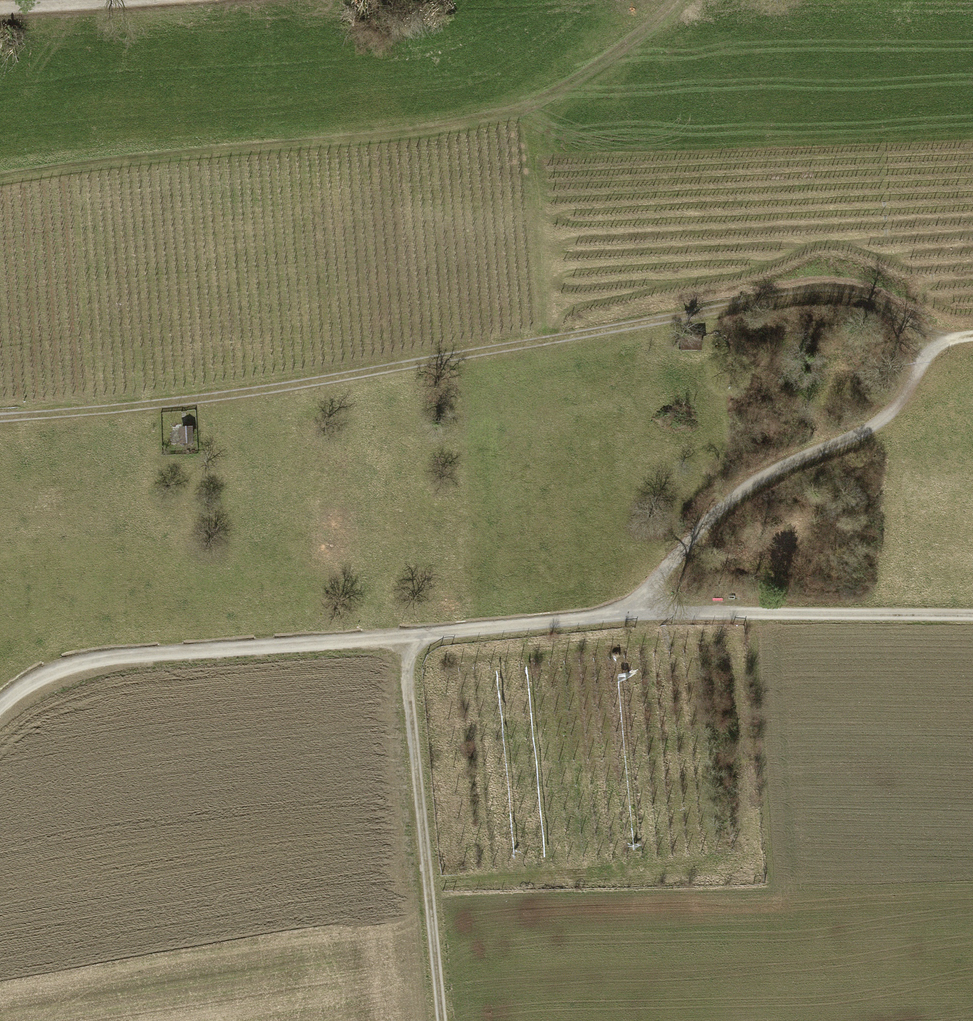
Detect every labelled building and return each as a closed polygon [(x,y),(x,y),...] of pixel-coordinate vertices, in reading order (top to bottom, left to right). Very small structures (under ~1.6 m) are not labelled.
[(183,451),(195,451),(195,431),(183,431),(183,451)]
